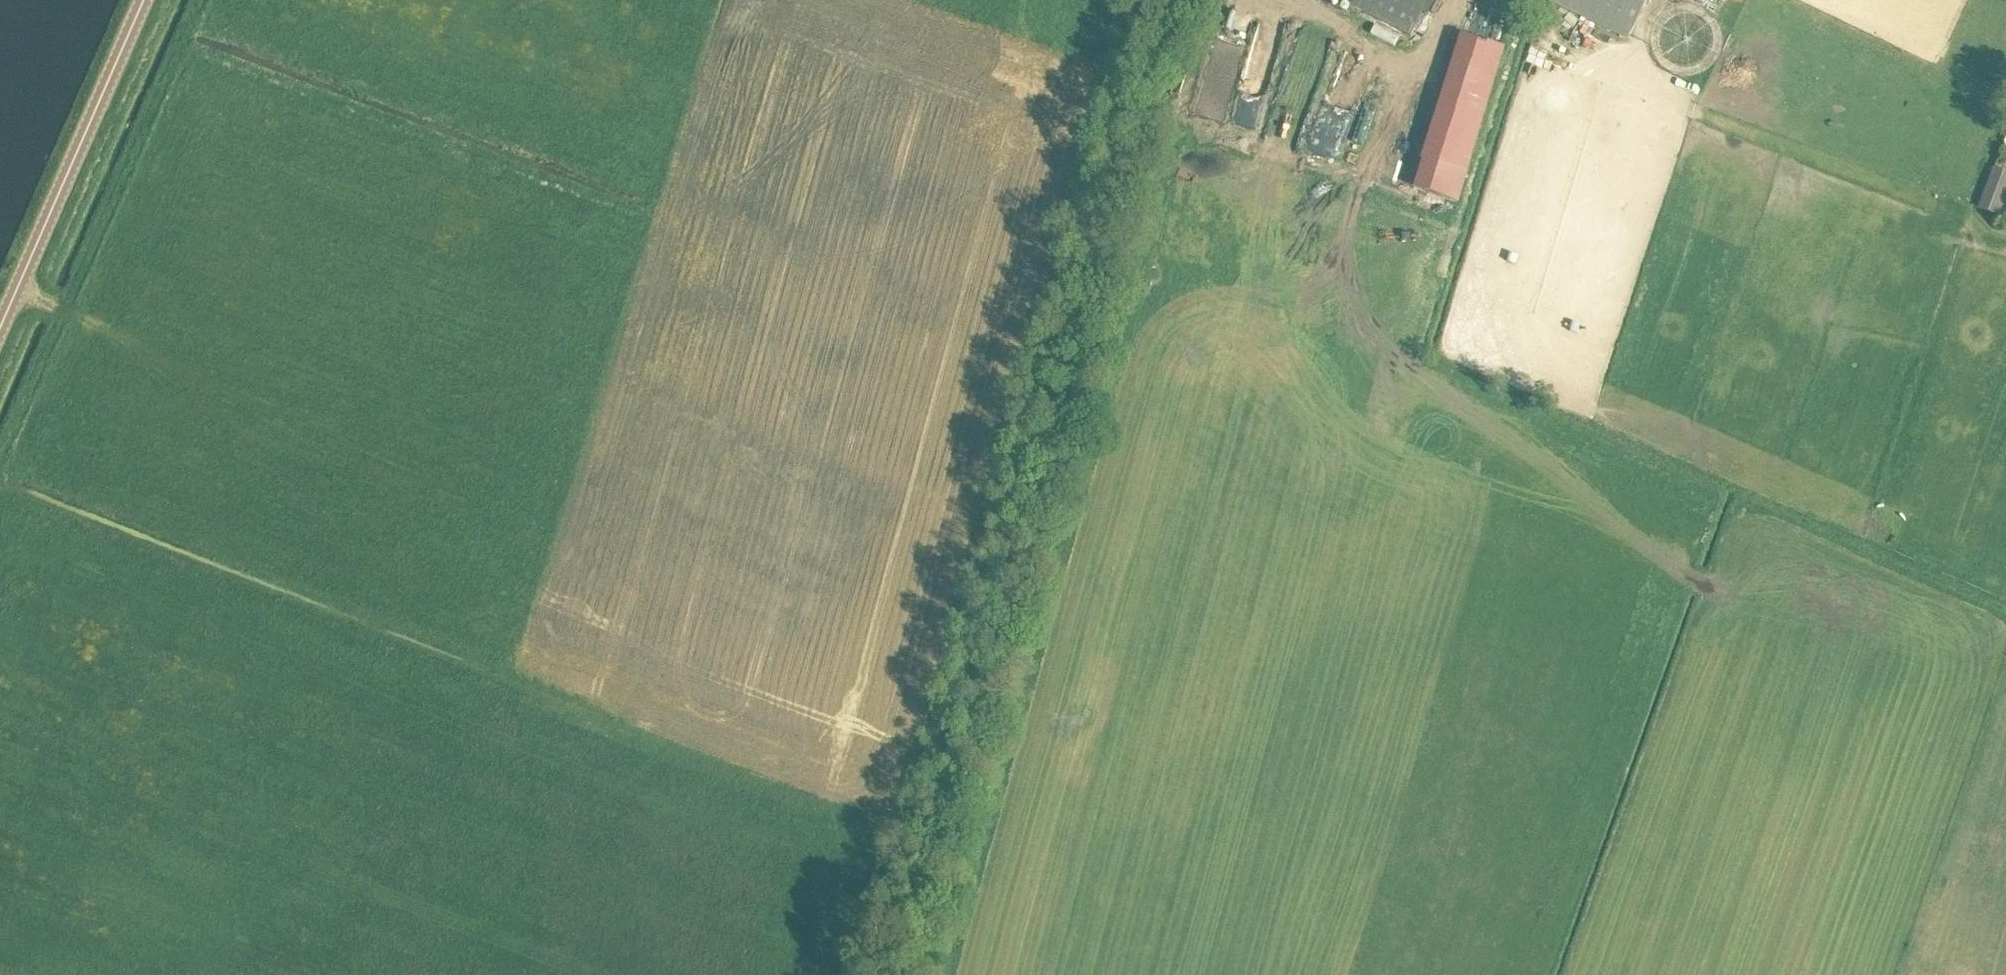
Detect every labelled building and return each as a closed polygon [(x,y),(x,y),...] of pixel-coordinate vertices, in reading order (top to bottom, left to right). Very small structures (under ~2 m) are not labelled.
[(1410,38),(1429,0),(1335,0),(1410,38)] [(1550,3),(1628,42),(1648,0),(1551,0),(1550,3)] [(1503,49),(1460,37),(1414,189),(1457,201),(1503,49)] [(1977,210),(1998,218),(2005,196),(2005,174),(1993,169),(1977,210)]
